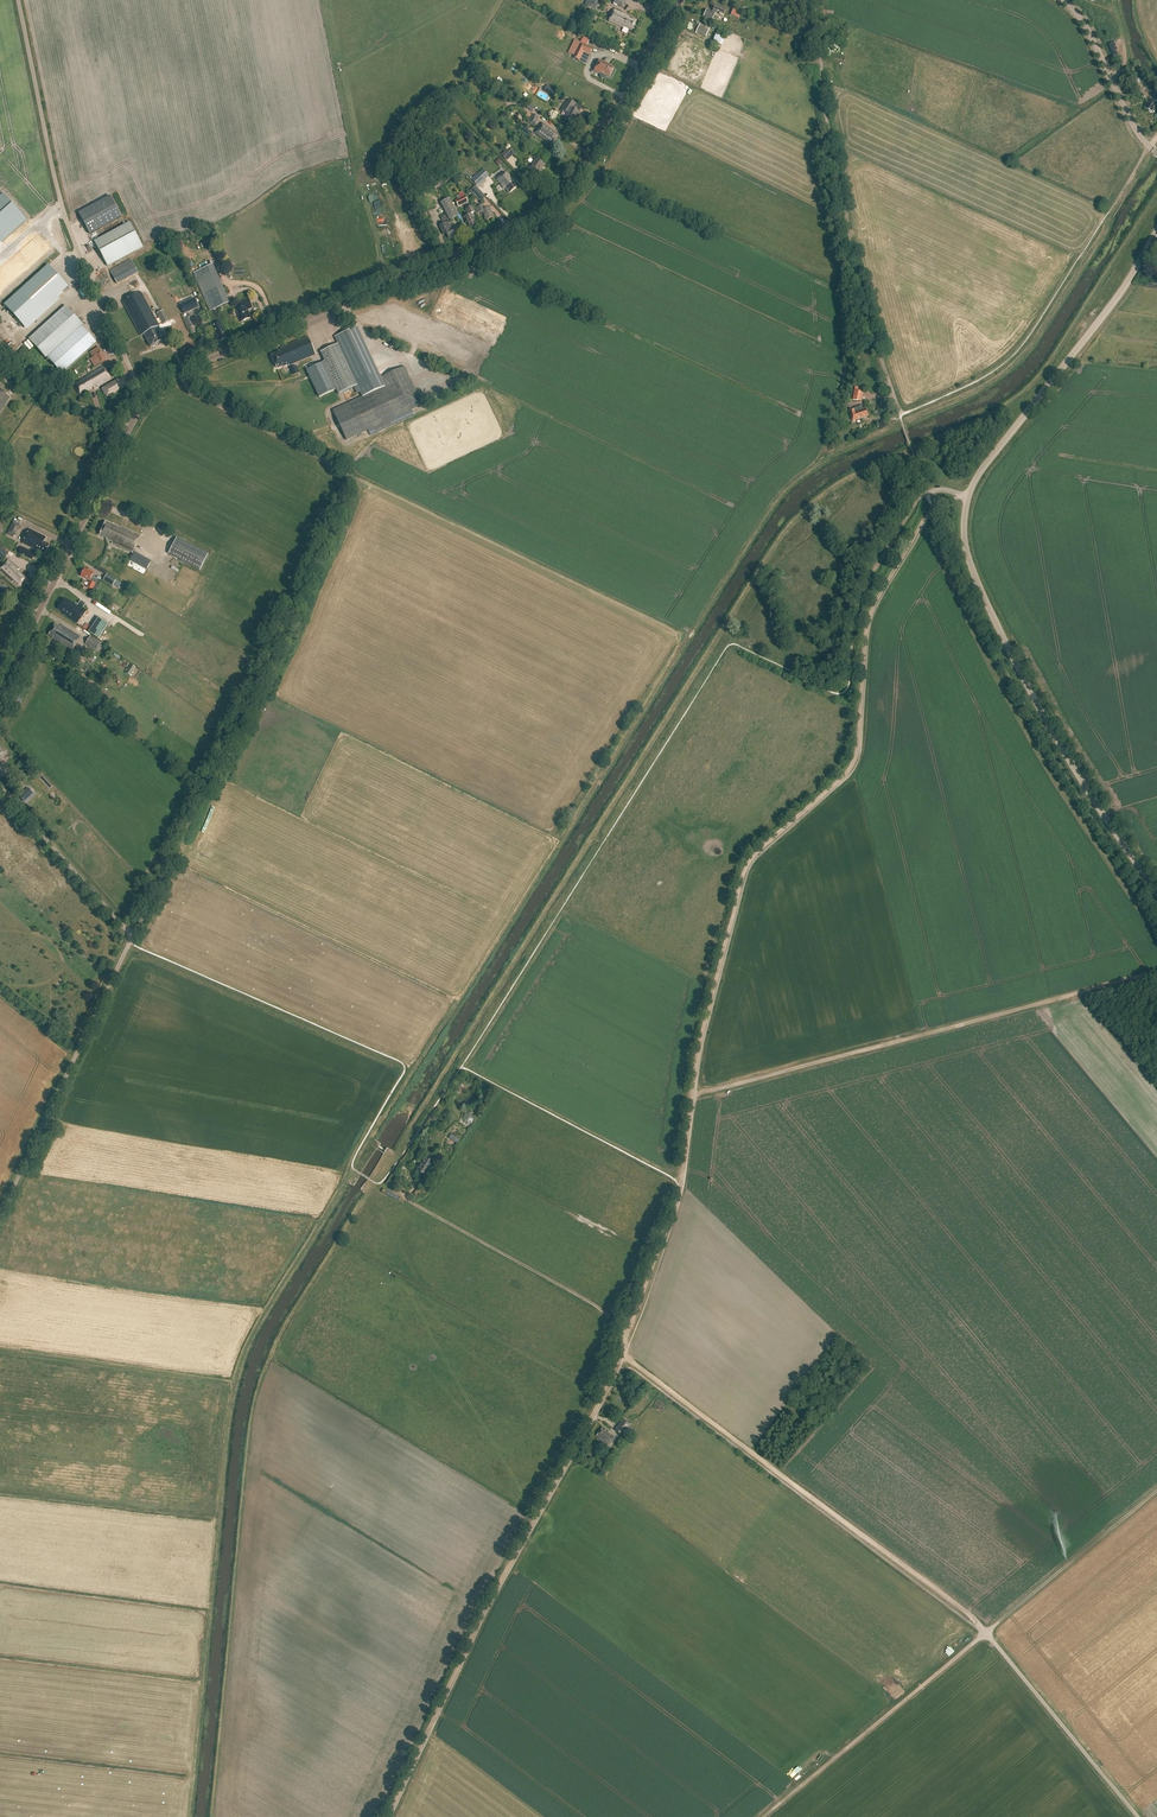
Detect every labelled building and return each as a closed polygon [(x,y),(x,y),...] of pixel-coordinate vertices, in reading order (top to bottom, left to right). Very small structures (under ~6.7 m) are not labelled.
[(589,7),(595,9),(598,0),(592,0),(589,7)] [(707,10),(704,16),(713,20),(715,14),(715,13),(716,11),(723,15),(726,9),(715,4),(711,12),(707,10)] [(744,10),(735,7),(733,12),(741,16),(744,10)] [(622,27),(622,26),(631,31),(636,21),(613,10),(608,21),(622,27)] [(699,23),(695,32),(705,37),(709,28),(699,23)] [(713,42),(722,46),(725,38),(716,35),(713,42)] [(590,40),(583,37),(572,58),(579,62),(583,53),(590,56),(593,49),(586,46),(590,40)] [(601,78),(602,79),(603,78),(604,78),(604,77),(605,76),(609,77),(613,68),(609,66),(609,65),(599,60),(593,71),(599,74),(600,73),(601,74),(600,75),(600,76),(600,77),(600,78),(601,78)] [(550,83),(557,87),(560,80),(553,77),(550,83)] [(643,93),(645,95),(652,80),(649,79),(643,93)] [(544,92),(553,97),(557,91),(548,86),(544,92)] [(562,119),(571,124),(572,123),(573,124),(576,119),(575,118),(579,112),(582,106),(576,103),(576,104),(567,98),(563,104),(564,104),(560,110),(566,113),(562,119)] [(1153,114),(1156,108),(1156,105),(1150,100),(1144,109),(1153,114)] [(529,124),(534,126),(535,124),(536,125),(539,117),(532,115),(529,124)] [(558,135),(542,123),(535,133),(548,142),(548,141),(552,143),(558,135)] [(502,155),(508,161),(515,153),(509,147),(502,155)] [(522,174),(528,178),(532,173),(536,176),(544,164),(535,158),(528,169),(526,167),(522,174)] [(479,171),(472,179),(478,186),(486,178),(479,171)] [(497,179),(504,189),(505,188),(509,193),(517,187),(513,182),(514,181),(506,172),(503,175),(497,179)] [(470,190),(481,202),(486,197),(475,186),(470,190)] [(510,195),(515,206),(523,202),(518,191),(510,195)] [(3,194),(0,197),(0,245),(27,220),(3,194)] [(79,214),(91,235),(122,217),(110,196),(79,214)] [(465,197),(455,202),(458,208),(468,203),(465,197)] [(458,217),(449,199),(441,203),(450,221),(458,217)] [(483,216),(486,222),(494,218),(491,212),(492,212),(490,207),(485,209),(483,205),(474,209),(477,214),(479,213),(481,217),(483,216)] [(468,216),(464,218),(466,222),(467,222),(470,229),(476,226),(472,219),(473,218),(471,214),(475,213),(472,207),(465,210),(468,216)] [(145,248),(131,223),(95,242),(109,268),(145,248)] [(446,234),(449,240),(458,235),(453,226),(450,228),(448,223),(439,227),(443,235),(446,234)] [(110,272),(117,285),(138,274),(131,260),(110,272)] [(196,279),(210,312),(229,303),(215,270),(196,279)] [(6,312),(26,334),(70,294),(50,272),(6,312)] [(141,336),(144,335),(150,347),(164,340),(160,333),(161,332),(158,327),(159,326),(141,293),(123,303),(141,336)] [(180,305),(184,314),(199,308),(195,298),(180,305)] [(241,309),(236,311),(239,317),(238,317),(240,323),(251,318),(248,311),(252,309),(248,299),(238,303),(241,309)] [(30,339),(47,358),(83,325),(66,306),(30,339)] [(157,314),(163,324),(169,321),(163,310),(157,314)] [(217,335),(220,341),(227,338),(224,332),(225,332),(220,321),(211,324),(216,336),(217,335)] [(324,361),(305,369),(318,397),(335,389),(338,394),(353,387),(356,393),(360,392),(362,396),(365,395),(366,396),(349,404),(362,433),(423,405),(404,366),(383,376),(382,374),(380,375),(356,326),(334,336),(337,343),(320,352),(324,361)] [(278,353),(271,355),(277,368),(284,365),(284,366),(289,365),(289,366),(315,355),(307,337),(281,349),(281,350),(278,351),(278,353)] [(94,341),(86,346),(98,365),(107,359),(101,351),(101,352),(94,341)] [(111,380),(103,367),(86,377),(87,378),(75,385),(80,395),(93,388),(94,389),(111,380)] [(102,389),(107,397),(129,384),(128,382),(127,383),(124,379),(125,378),(124,376),(102,389)] [(854,400),(863,401),(864,392),(855,390),(854,400)] [(10,398),(0,391),(0,413),(10,398)] [(848,411),(852,421),(868,415),(866,408),(855,412),(854,409),(853,407),(848,409),(849,411),(848,411)] [(7,534),(14,538),(21,524),(13,520),(7,534)] [(112,544),(134,553),(142,535),(122,527),(122,528),(114,524),(113,526),(106,523),(101,536),(107,539),(107,540),(113,542),(112,544)] [(38,550),(45,554),(49,545),(43,542),(46,538),(30,530),(23,544),(38,551),(38,550)] [(170,552),(202,568),(210,552),(178,536),(170,552)] [(23,557),(32,561),(35,555),(26,550),(23,557)] [(136,552),(131,560),(153,572),(158,564),(136,552)] [(8,560),(0,570),(13,582),(14,581),(17,584),(17,583),(20,586),(26,579),(18,571),(19,570),(8,560)] [(81,577),(90,581),(87,587),(93,590),(98,580),(92,577),(94,573),(88,569),(88,570),(85,568),(81,577)] [(112,586),(113,584),(119,588),(121,583),(106,574),(102,580),(112,586)] [(73,601),(73,602),(69,599),(68,599),(66,598),(58,608),(64,612),(63,613),(78,624),(88,611),(77,603),(77,604),(73,601)] [(88,632),(98,639),(108,624),(98,617),(88,632)] [(63,629),(56,625),(50,635),(53,637),(52,639),(55,641),(55,642),(72,652),(81,638),(64,627),(63,629)] [(84,645),(94,652),(99,644),(89,637),(84,645)] [(44,655),(49,659),(54,653),(49,649),(44,655)] [(127,672),(131,675),(136,668),(132,665),(127,672)] [(9,770),(5,765),(1,768),(0,766),(0,777),(9,770)] [(25,794),(30,799),(37,792),(32,787),(25,794)] [(465,1081),(458,1085),(459,1087),(460,1091),(465,1091),(467,1090),(468,1088),(471,1087),(470,1082),(466,1083),(465,1081)] [(463,1116),(460,1120),(470,1126),(472,1122),(463,1116)] [(418,1168),(418,1169),(416,1172),(425,1177),(434,1163),(425,1158),(420,1166),(419,1166),(418,1168)] [(418,1184),(423,1186),(426,1180),(422,1177),(418,1184)] [(614,1429),(622,1435),(631,1424),(623,1417),(614,1429)] [(602,1429),(597,1436),(609,1446),(615,1437),(611,1434),(610,1436),(607,1433),(608,1432),(605,1430),(604,1431),(602,1429)]
